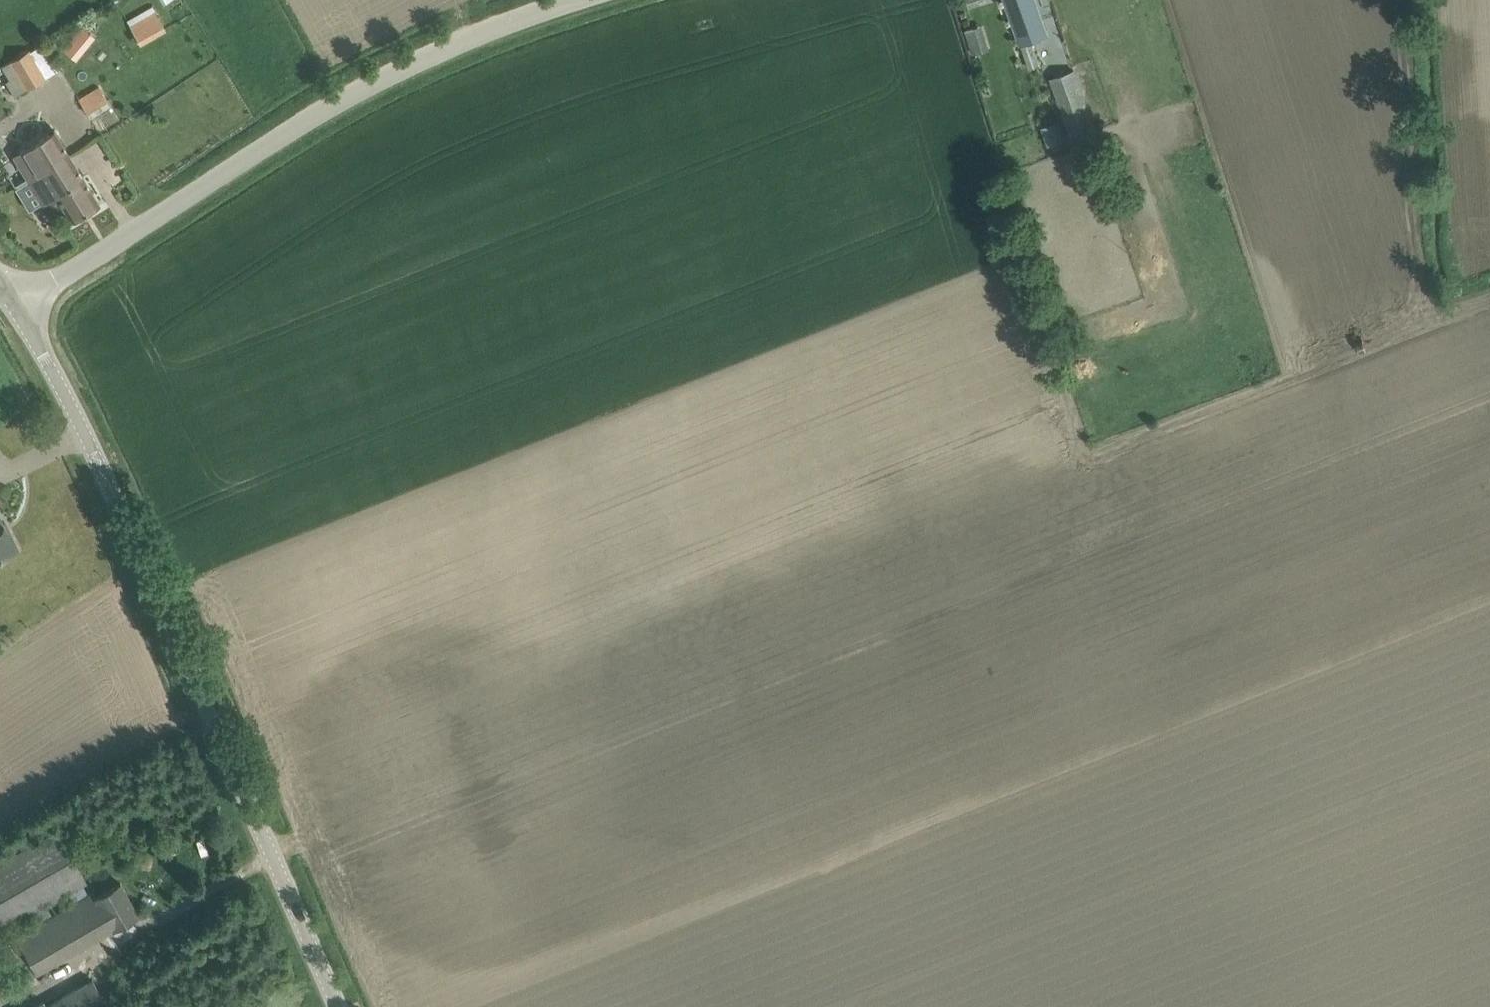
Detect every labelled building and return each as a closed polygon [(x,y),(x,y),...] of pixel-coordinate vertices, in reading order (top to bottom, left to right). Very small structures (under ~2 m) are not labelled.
[(1030,68),(1041,63),(1034,40),(1048,35),(1036,0),(1006,0),(1022,44),(1030,68)] [(141,13),(128,20),(131,25),(130,26),(141,43),(166,29),(156,11),(144,18),(141,13)] [(967,25),(971,48),(987,46),(983,22),(967,25)] [(85,24),(63,46),(75,57),(96,36),(85,24)] [(10,61),(27,89),(54,73),(39,48),(31,53),(29,50),(10,61)] [(1077,69),(1051,79),(1072,136),(1097,126),(1077,69)] [(79,99),(88,112),(108,100),(100,86),(79,99)] [(1058,118),(1042,124),(1049,142),(1065,135),(1058,118)] [(14,155),(28,179),(70,154),(55,130),(14,155)] [(100,204),(70,154),(28,179),(43,204),(44,203),(53,218),(66,210),(73,220),(100,204)] [(19,549),(10,530),(7,531),(0,517),(0,557),(19,549)] [(0,864),(0,932),(39,910),(40,909),(47,905),(71,891),(77,901),(89,894),(83,884),(87,882),(57,831),(0,864)] [(46,919),(17,936),(38,972),(38,973),(140,915),(121,882),(97,896),(94,892),(89,894),(77,901),(53,915),(46,919)] [(107,1000),(93,977),(45,1006),(42,1001),(31,1006),(96,1006),(107,1000)]
